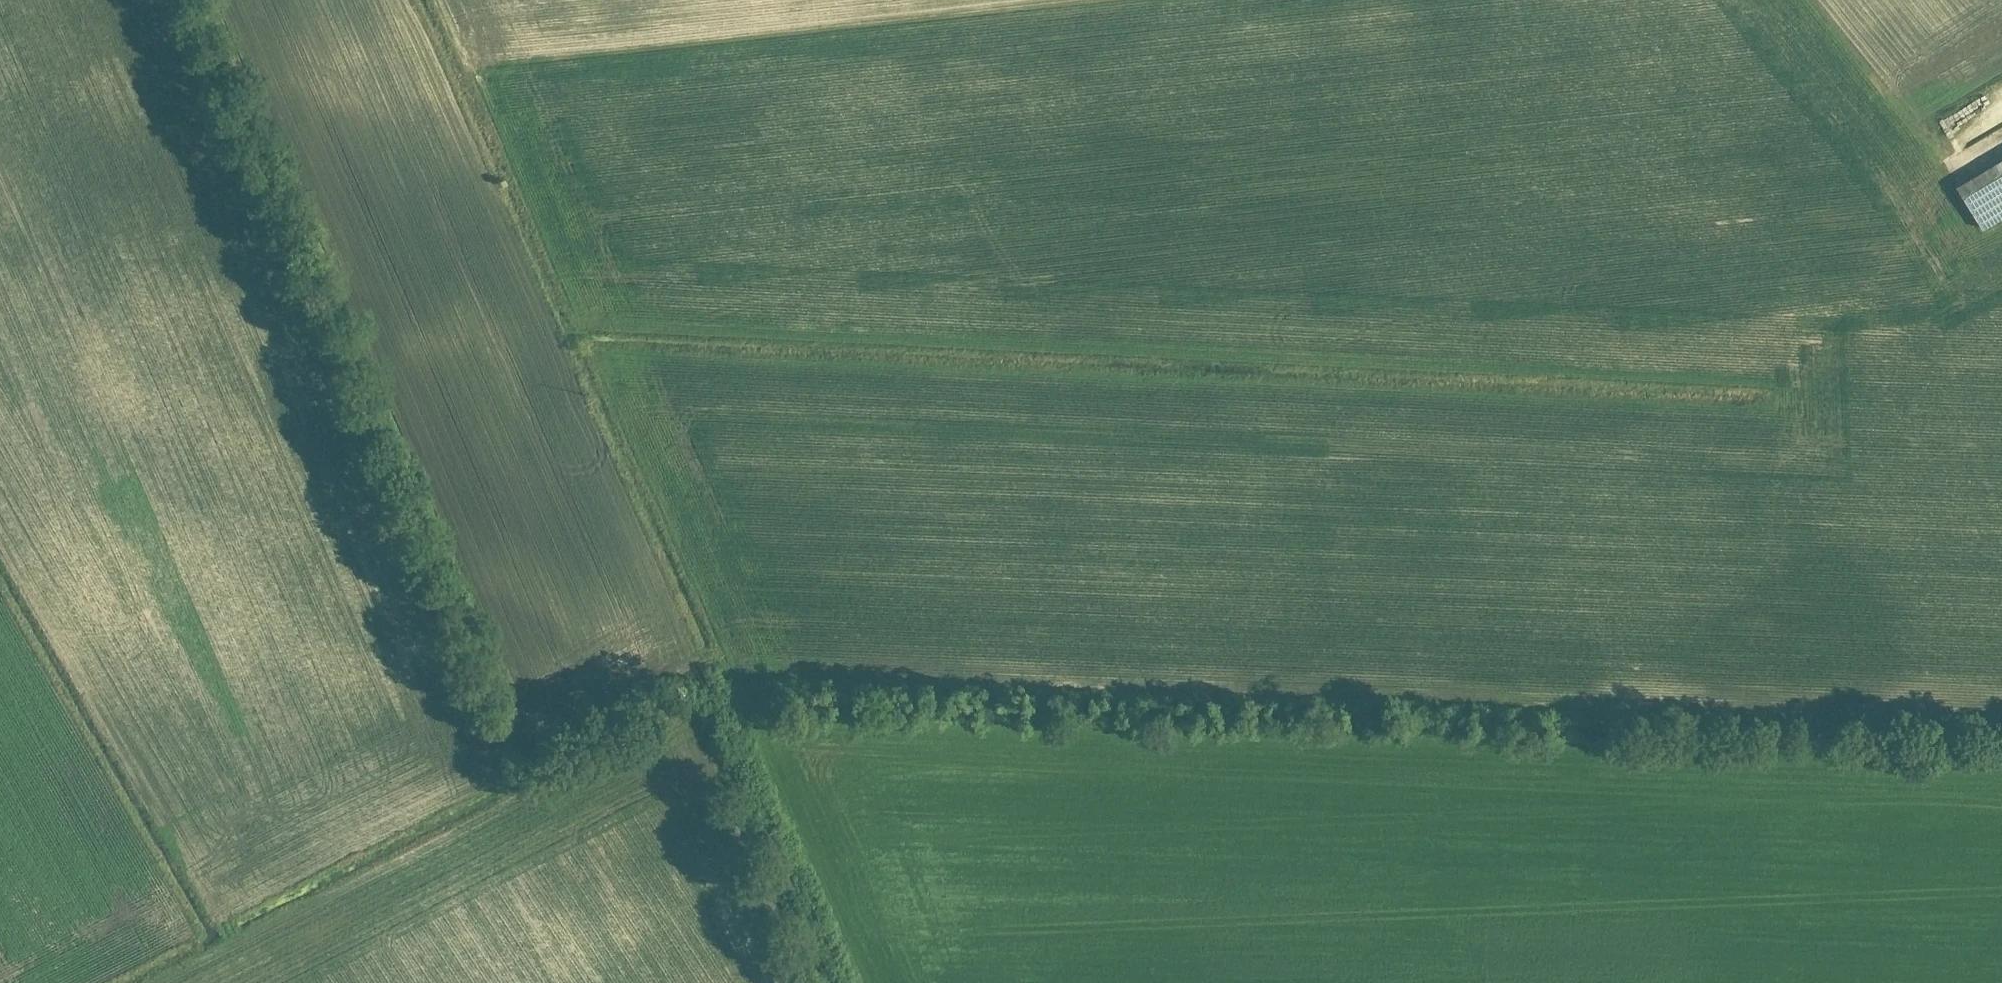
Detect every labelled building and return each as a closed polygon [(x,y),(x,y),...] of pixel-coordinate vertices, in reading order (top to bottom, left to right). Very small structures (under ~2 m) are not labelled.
[(1958,187),(1985,230),(2001,219),(2001,160),(1958,187)]
